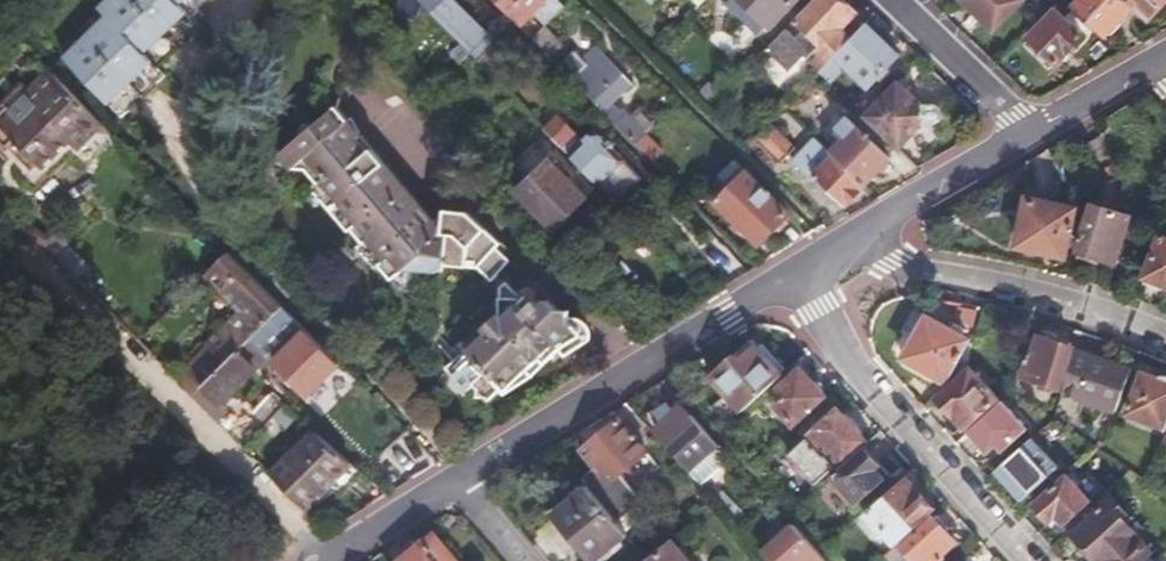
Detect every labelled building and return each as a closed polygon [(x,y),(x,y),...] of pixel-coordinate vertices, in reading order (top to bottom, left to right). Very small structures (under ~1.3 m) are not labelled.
[(65,60),(122,121),(164,79),(158,72),(198,32),(190,23),(213,0),(111,0),(101,10),(108,18),(65,60)] [(479,59),(497,41),(458,0),(427,0),(434,8),(432,10),(479,59)] [(553,57),(563,47),(555,39),(557,36),(549,27),(569,8),(561,0),(497,0),(524,28),(553,57)] [(726,3),(757,35),(769,23),(773,27),(799,0),(728,0),(726,3)] [(767,51),(788,71),(803,55),(806,58),(815,49),(818,52),(809,62),(818,71),(850,37),(840,26),(856,9),(846,0),(815,0),(767,51)] [(995,29),(1022,0),(965,0),(995,29)] [(1107,33),(1110,31),(1115,32),(1123,23),(1122,19),(1134,4),(1129,0),(1079,0),(1075,3),(1107,33)] [(1134,4),(1150,19),(1163,4),(1159,1),(1161,0),(1129,0),(1134,4)] [(1057,8),(1032,34),(1059,59),(1084,33),(1072,21),(1078,14),(1071,8),(1064,14),(1057,8)] [(866,21),(850,37),(818,71),(830,83),(841,71),(839,67),(844,62),(868,86),(900,53),(866,21)] [(497,41),(479,59),(491,72),(523,39),(512,27),(497,41)] [(578,50),(561,67),(636,144),(646,134),(611,99),(630,80),(596,47),(585,58),(578,50)] [(53,73),(0,127),(0,155),(36,192),(51,177),(53,180),(76,159),(87,170),(119,140),(53,73)] [(897,78),(863,113),(899,147),(923,122),(935,121),(941,118),(944,112),(940,106),(934,102),(922,102),(897,78)] [(309,120),(308,134),(282,153),(277,168),(287,177),(302,174),(327,197),(320,202),(326,208),(333,200),(349,214),(339,221),(346,228),(356,219),(408,273),(416,265),(431,278),(455,268),(481,270),(498,286),(523,265),(478,208),(450,209),(452,218),(442,218),(366,129),(353,134),(348,129),(351,123),(341,110),(324,123),(309,120)] [(560,114),(545,128),(615,202),(641,177),(595,128),(583,140),(560,114)] [(829,150),(864,183),(886,160),(889,157),(854,123),(847,115),(837,126),(844,134),(829,150)] [(771,120),(758,135),(783,158),(798,145),(771,120)] [(646,134),(636,144),(654,162),(663,152),(646,134)] [(844,205),(864,183),(829,150),(816,137),(793,161),(811,179),(814,175),(844,205)] [(549,160),(517,191),(550,226),(553,224),(559,225),(568,216),(568,210),(583,195),(549,160)] [(728,182),(741,168),(732,160),(719,174),(728,182)] [(732,187),(717,202),(759,243),(778,224),(783,224),(788,218),(788,213),(741,168),(728,182),(732,187)] [(1085,209),(1084,208),(1053,200),(1054,194),(1036,189),(1034,197),(1030,195),(1019,242),(1029,244),(1029,247),(1031,251),(1034,253),(1037,255),(1040,255),(1044,254),(1046,251),(1048,247),(1066,252),(1068,243),(1075,245),(1085,209)] [(1093,210),(1084,208),(1085,209),(1075,245),(1082,247),(1084,250),(1086,253),(1090,255),(1093,255),(1097,255),(1100,253),(1117,259),(1127,230),(1133,232),(1137,221),(1131,219),(1133,213),(1097,200),(1093,210)] [(1147,286),(1162,291),(1165,282),(1165,242),(1161,240),(1148,276),(1151,276),(1147,286)] [(193,398),(283,305),(228,249),(205,273),(242,311),(207,347),(209,348),(186,371),(188,373),(179,383),(193,398)] [(511,281),(500,290),(502,318),(485,331),(459,348),(467,358),(440,376),(466,405),(479,395),(488,403),(498,393),(504,398),(544,370),(534,357),(539,352),(548,358),(567,338),(574,343),(592,331),(593,328),(593,324),(592,318),(589,312),(584,307),(578,305),(575,304),(571,304),(567,304),(564,305),(562,308),(549,298),(549,297),(549,296),(549,295),(549,294),(548,292),(548,291),(547,290),(546,288),(545,287),(544,286),(543,285),(542,285),(541,284),(539,284),(534,283),(530,283),(527,284),(525,284),(522,286),(520,287),(519,290),(511,281)] [(343,366),(283,305),(193,398),(219,424),(229,414),(222,407),(269,359),(272,362),(274,359),(288,373),(284,378),(290,385),(295,380),(312,397),(343,366)] [(978,309),(958,305),(954,315),(975,325),(978,309)] [(970,366),(975,341),(971,340),(972,337),(920,310),(909,333),(920,339),(912,354),(914,362),(948,381),(950,377),(955,380),(970,366)] [(1033,355),(1028,372),(1064,383),(1076,346),(1073,345),(1075,337),(1057,332),(1056,336),(1043,331),(1036,356),(1033,355)] [(712,377),(743,411),(782,375),(755,346),(739,359),(736,356),(712,377)] [(1078,349),(1059,418),(1076,431),(1085,398),(1119,408),(1133,365),(1078,349)] [(784,398),(775,406),(792,424),(823,395),(819,391),(818,386),(814,382),(809,379),(800,368),(777,389),(784,398)] [(1132,411),(1165,422),(1165,372),(1164,372),(1161,374),(1145,368),(1132,411)] [(973,370),(941,398),(943,400),(942,405),(952,415),(956,414),(963,422),(964,421),(968,425),(998,399),(973,370)] [(283,403),(271,394),(254,415),(266,424),(283,403)] [(1004,400),(971,429),(989,450),(998,443),(1003,448),(1028,426),(1004,400)] [(294,414),(283,403),(266,424),(264,427),(276,437),(294,414)] [(815,421),(802,432),(807,437),(787,455),(815,483),(835,464),(863,439),(858,435),(861,432),(854,425),(852,420),(848,416),(843,414),(841,415),(836,410),(819,425),(815,421)] [(668,413),(662,419),(667,425),(659,433),(668,442),(667,443),(695,472),(719,452),(721,450),(694,420),(693,421),(684,411),(674,420),(668,413)] [(618,416),(581,446),(595,463),(581,474),(587,482),(616,520),(631,508),(642,500),(623,477),(619,472),(646,450),(618,416)] [(271,477),(302,509),(345,460),(312,430),(271,477)] [(1034,437),(998,469),(1022,496),(1058,465),(1034,437)] [(865,448),(834,477),(856,502),(882,478),(874,469),(880,464),(865,448)] [(721,472),(719,452),(695,472),(692,475),(703,488),(721,472)] [(1072,470),(1037,504),(1051,519),(1058,513),(1066,522),(1104,487),(1091,473),(1082,481),(1072,470)] [(897,544),(899,542),(934,510),(907,480),(870,514),(897,544)] [(595,558),(626,533),(624,530),(616,520),(587,482),(555,509),(595,558)] [(716,503),(724,512),(732,505),(724,496),(716,503)] [(1079,531),(1091,545),(1086,548),(1098,560),(1101,560),(1104,558),(1106,560),(1107,559),(1109,560),(1145,560),(1153,553),(1122,519),(1126,515),(1113,501),(1079,531)] [(732,505),(724,512),(739,529),(748,521),(733,504),(732,505)] [(616,520),(624,530),(638,518),(631,508),(616,520)] [(901,545),(899,542),(897,544),(886,555),(892,560),(942,560),(955,549),(952,546),(957,542),(946,530),(949,527),(938,515),(935,518),(933,516),(901,545)] [(791,524),(760,552),(768,560),(825,560),(791,524)] [(393,560),(458,560),(448,549),(441,555),(425,535),(393,560)] [(648,560),(687,560),(671,543),(648,560)]
